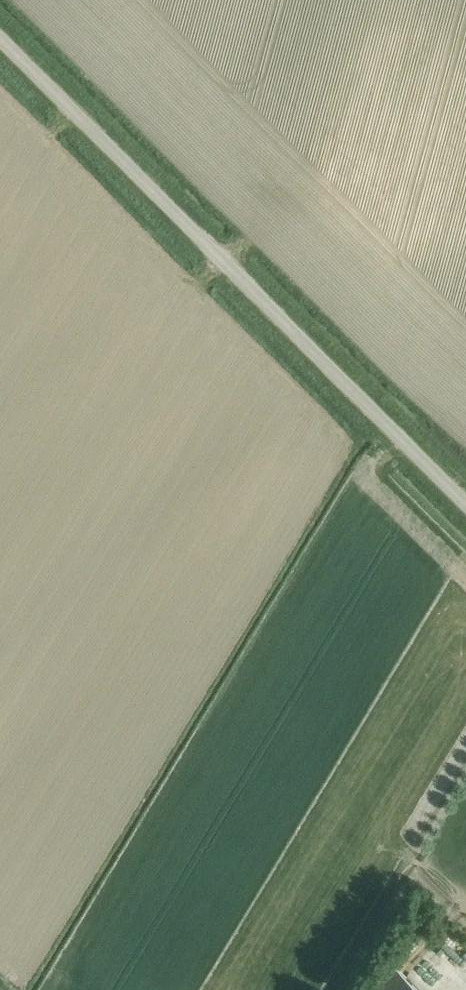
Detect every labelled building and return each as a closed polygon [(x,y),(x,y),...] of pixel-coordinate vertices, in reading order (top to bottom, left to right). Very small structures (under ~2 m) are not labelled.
[(398,968),(376,989),(419,989),(398,968)]
